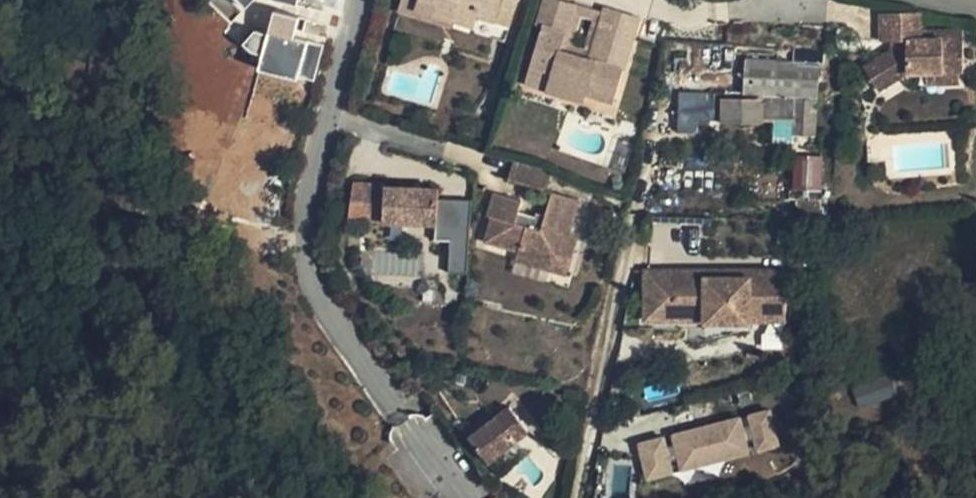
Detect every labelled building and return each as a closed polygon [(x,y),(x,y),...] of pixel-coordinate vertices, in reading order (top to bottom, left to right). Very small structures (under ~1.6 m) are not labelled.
[(243,9),(251,0),(233,0),(243,9)] [(397,10),(450,27),(452,19),(433,14),(436,5),(418,0),(400,0),(397,10)] [(436,5),(433,14),(452,19),(472,25),(475,15),(507,25),(515,0),(418,0),(436,5)] [(557,0),(542,0),(534,26),(538,27),(527,68),(547,74),(542,90),(581,102),(584,94),(609,102),(634,17),(600,7),(598,12),(586,58),(559,50),(572,5),(557,0)] [(572,5),(559,50),(586,58),(598,12),(572,5)] [(314,83),(323,44),(294,37),(298,17),(271,11),(257,70),(314,83)] [(923,12),(882,13),(882,42),(892,41),(892,50),(864,68),(879,93),(909,74),(917,74),(961,72),(966,72),(964,31),(923,32),(923,12)] [(259,54),(264,34),(248,30),(243,51),(259,54)] [(746,54),(745,61),(818,65),(818,59),(746,54)] [(818,65),(745,61),(744,95),(747,96),(747,101),(725,100),(725,103),(690,101),(690,118),(727,119),(727,123),(761,125),(761,122),(774,123),(774,132),(778,133),(777,138),(788,138),(788,144),(798,144),(800,135),(812,136),(813,99),(816,99),(818,65)] [(522,84),(542,90),(547,74),(527,68),(522,84)] [(961,72),(917,74),(917,86),(961,85),(961,72)] [(801,170),(802,152),(794,152),(794,170),(801,170)] [(550,170),(515,159),(508,182),(543,192),(550,170)] [(386,185),(368,184),(366,222),(438,225),(439,191),(400,189),(400,193),(392,193),(392,188),(386,188),(386,185)] [(521,203),(495,195),(488,218),(493,219),(486,243),(518,253),(515,262),(550,272),(555,256),(570,261),(576,239),(568,237),(578,202),(552,195),(544,222),(518,215),(521,203)] [(676,269),(645,269),(645,294),(675,294),(675,320),(704,320),(704,312),(785,313),(786,271),(770,271),(770,278),(727,277),(727,270),(705,270),(705,277),(676,277),(676,269)] [(644,319),(675,320),(675,294),(645,294),(644,319)] [(704,312),(704,320),(785,321),(785,313),(704,312)] [(779,405),(637,441),(647,483),(789,447),(779,405)] [(451,414),(440,422),(477,471),(488,463),(528,433),(510,409),(470,439),(451,414)]
